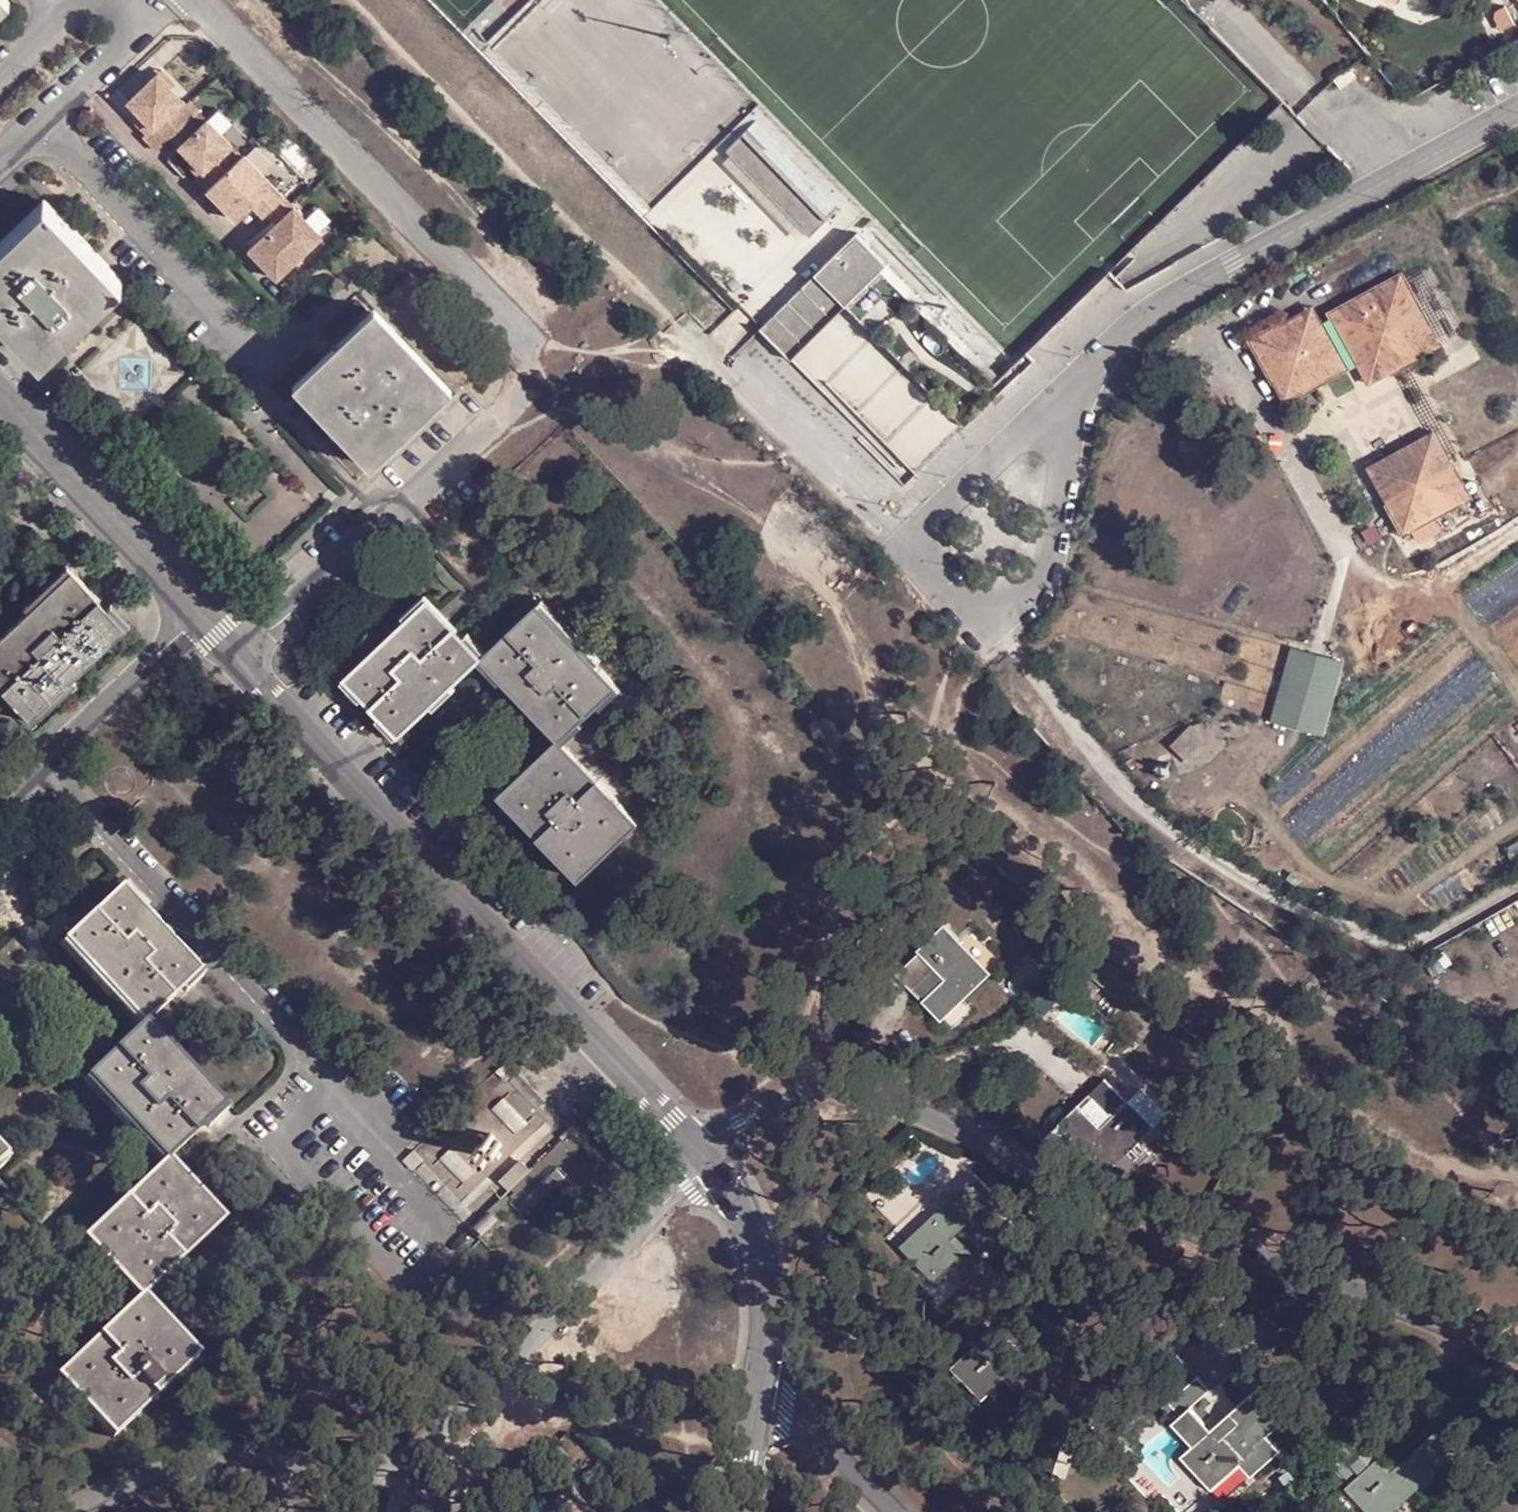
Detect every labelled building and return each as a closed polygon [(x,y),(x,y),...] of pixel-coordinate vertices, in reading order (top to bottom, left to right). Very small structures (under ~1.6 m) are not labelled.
[(11,1),(10,0),(0,0),(0,12),(11,1)] [(1352,71),(1337,83),(1344,91),(1359,79),(1352,71)] [(159,75),(153,81),(167,95),(174,88),(159,75)] [(167,95),(153,81),(127,108),(151,132),(142,141),(155,153),(168,139),(191,117),(181,108),(167,95)] [(189,100),(181,108),(191,117),(196,112),(199,109),(189,100)] [(240,157),(196,112),(191,117),(168,139),(189,161),(200,173),(196,178),(194,179),(204,190),(240,157)] [(750,127),(731,145),(814,229),(833,212),(750,127)] [(282,197),(242,155),(240,157),(204,190),(233,222),(250,207),(260,218),(261,216),(282,197)] [(200,173),(189,161),(184,165),(196,178),(200,173)] [(282,197),(261,216),(272,228),(250,250),(278,279),(321,237),(282,197)] [(61,213),(51,203),(0,252),(0,273),(61,213)] [(0,273),(0,307),(9,317),(21,305),(60,345),(126,280),(61,213),(0,273)] [(862,227),(819,268),(849,300),(961,415),(997,379),(879,259),(886,252),(862,227)] [(886,252),(879,259),(997,379),(1020,357),(1012,349),(996,365),(886,252)] [(819,268),(762,328),(793,358),(849,300),(819,268)] [(1406,277),(1334,316),(1373,387),(1444,348),(1406,277)] [(21,305),(9,317),(48,357),(60,345),(21,305)] [(374,310),(363,321),(438,398),(449,386),(374,310)] [(1317,310),(1289,325),(1296,338),(1324,323),(1317,310)] [(438,398),(363,321),(337,346),(339,349),(348,359),(309,396),(374,461),(438,398)] [(1289,325),(1255,343),(1289,404),(1351,371),(1324,323),(1296,338),(1289,325)] [(348,359),(339,349),(327,361),(300,387),(309,396),(348,359)] [(1438,433),(1373,470),(1390,502),(1456,466),(1438,433)] [(1456,466),(1390,502),(1409,536),(1450,514),(1448,509),(1468,498),(1470,502),(1475,499),(1456,466)] [(41,639),(37,635),(88,587),(71,569),(0,642),(0,680),(41,639)] [(31,720),(130,627),(88,587),(37,635),(41,639),(0,680),(0,686),(31,720)] [(436,600),(354,675),(381,706),(462,630),(436,600)] [(542,608),(514,634),(593,717),(621,689),(542,608)] [(462,630),(381,706),(408,737),(490,658),(462,630)] [(514,634),(490,658),(568,741),(593,717),(514,634)] [(1347,668),(1299,654),(1277,726),(1325,740),(1347,668)] [(568,741),(537,768),(575,807),(605,779),(568,741)] [(1174,769),(1173,766),(1159,772),(1161,779),(1163,778),(1163,781),(1171,781),(1171,777),(1174,769)] [(537,768),(508,797),(587,877),(644,819),(605,779),(575,807),(537,768)] [(128,890),(97,919),(182,1002),(210,975),(128,890)] [(71,946),(151,1030),(182,1002),(97,919),(71,946)] [(939,930),(893,976),(910,994),(932,977),(940,986),(921,1006),(937,1022),(986,978),(939,930)] [(151,1030),(128,1054),(205,1138),(232,1113),(151,1030)] [(96,1084),(175,1168),(205,1138),(128,1054),(96,1084)] [(1126,1099),(1140,1086),(1122,1066),(1108,1078),(1126,1099)] [(526,1071),(420,1169),(499,1250),(604,1152),(526,1071)] [(1075,1105),(1060,1121),(1102,1169),(1148,1127),(1104,1078),(1086,1095),(1106,1117),(1094,1126),(1075,1105)] [(17,1156),(0,1139),(0,1176),(17,1156)] [(175,1168),(134,1205),(164,1233),(202,1194),(175,1168)] [(925,1226),(902,1248),(935,1280),(965,1253),(951,1235),(994,1194),(974,1174),(923,1222),(925,1226)] [(92,1246),(147,1300),(228,1222),(202,1194),(164,1233),(134,1205),(92,1246)] [(954,1294),(964,1306),(992,1282),(979,1269),(954,1294)] [(147,1300),(106,1339),(135,1368),(173,1330),(147,1300)] [(106,1339),(62,1382),(120,1437),(200,1358),(173,1330),(135,1368),(106,1339)] [(981,1337),(941,1374),(969,1402),(996,1376),(1033,1411),(1056,1391),(1005,1339),(992,1351),(981,1337)] [(1197,1377),(1162,1405),(1172,1421),(1188,1407),(1207,1390),(1197,1377)] [(1284,1423),(1256,1391),(1222,1419),(1231,1431),(1218,1442),(1208,1430),(1192,1444),(1180,1454),(1194,1472),(1209,1489),(1284,1423)] [(1208,1430),(1188,1407),(1172,1421),(1192,1444),(1208,1430)] [(1340,1487),(1366,1511),(1384,1511),(1451,1452),(1431,1432),(1383,1471),(1371,1460),(1340,1487)] [(1187,1475),(1194,1472),(1180,1454),(1177,1451),(1174,1456),(1173,1461),(1174,1465),(1181,1474),(1187,1475)]
